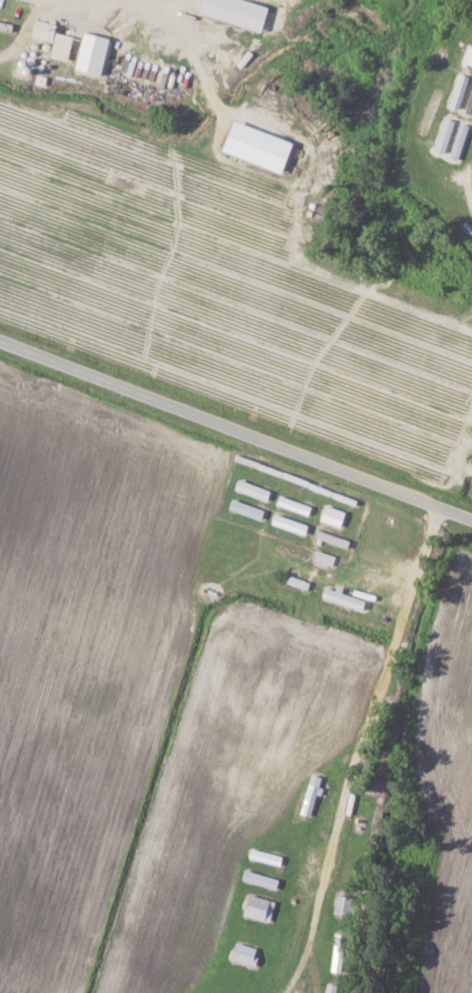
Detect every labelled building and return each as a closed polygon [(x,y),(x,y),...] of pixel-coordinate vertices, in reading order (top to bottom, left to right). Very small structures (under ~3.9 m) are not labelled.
[(264,32),(272,8),(247,0),(206,0),(202,13),(264,32)] [(56,43),(60,25),(39,20),(35,37),(56,43)] [(113,39),(88,32),(78,69),(103,76),(113,39)] [(76,37),(59,33),(52,57),(70,62),(76,37)] [(226,153),(285,174),(296,142),(237,121),(226,153)] [(344,528),(348,512),(327,507),(323,523),(344,528)] [(338,557),(318,551),(315,563),(334,569),(338,557)] [(245,881),(279,888),(281,877),(246,871),(245,881)] [(336,914),(355,915),(356,896),(338,894),(336,914)] [(247,915),(273,921),(277,900),(251,895),(247,915)] [(261,948),(239,942),(234,960),(256,965),(261,948)]
